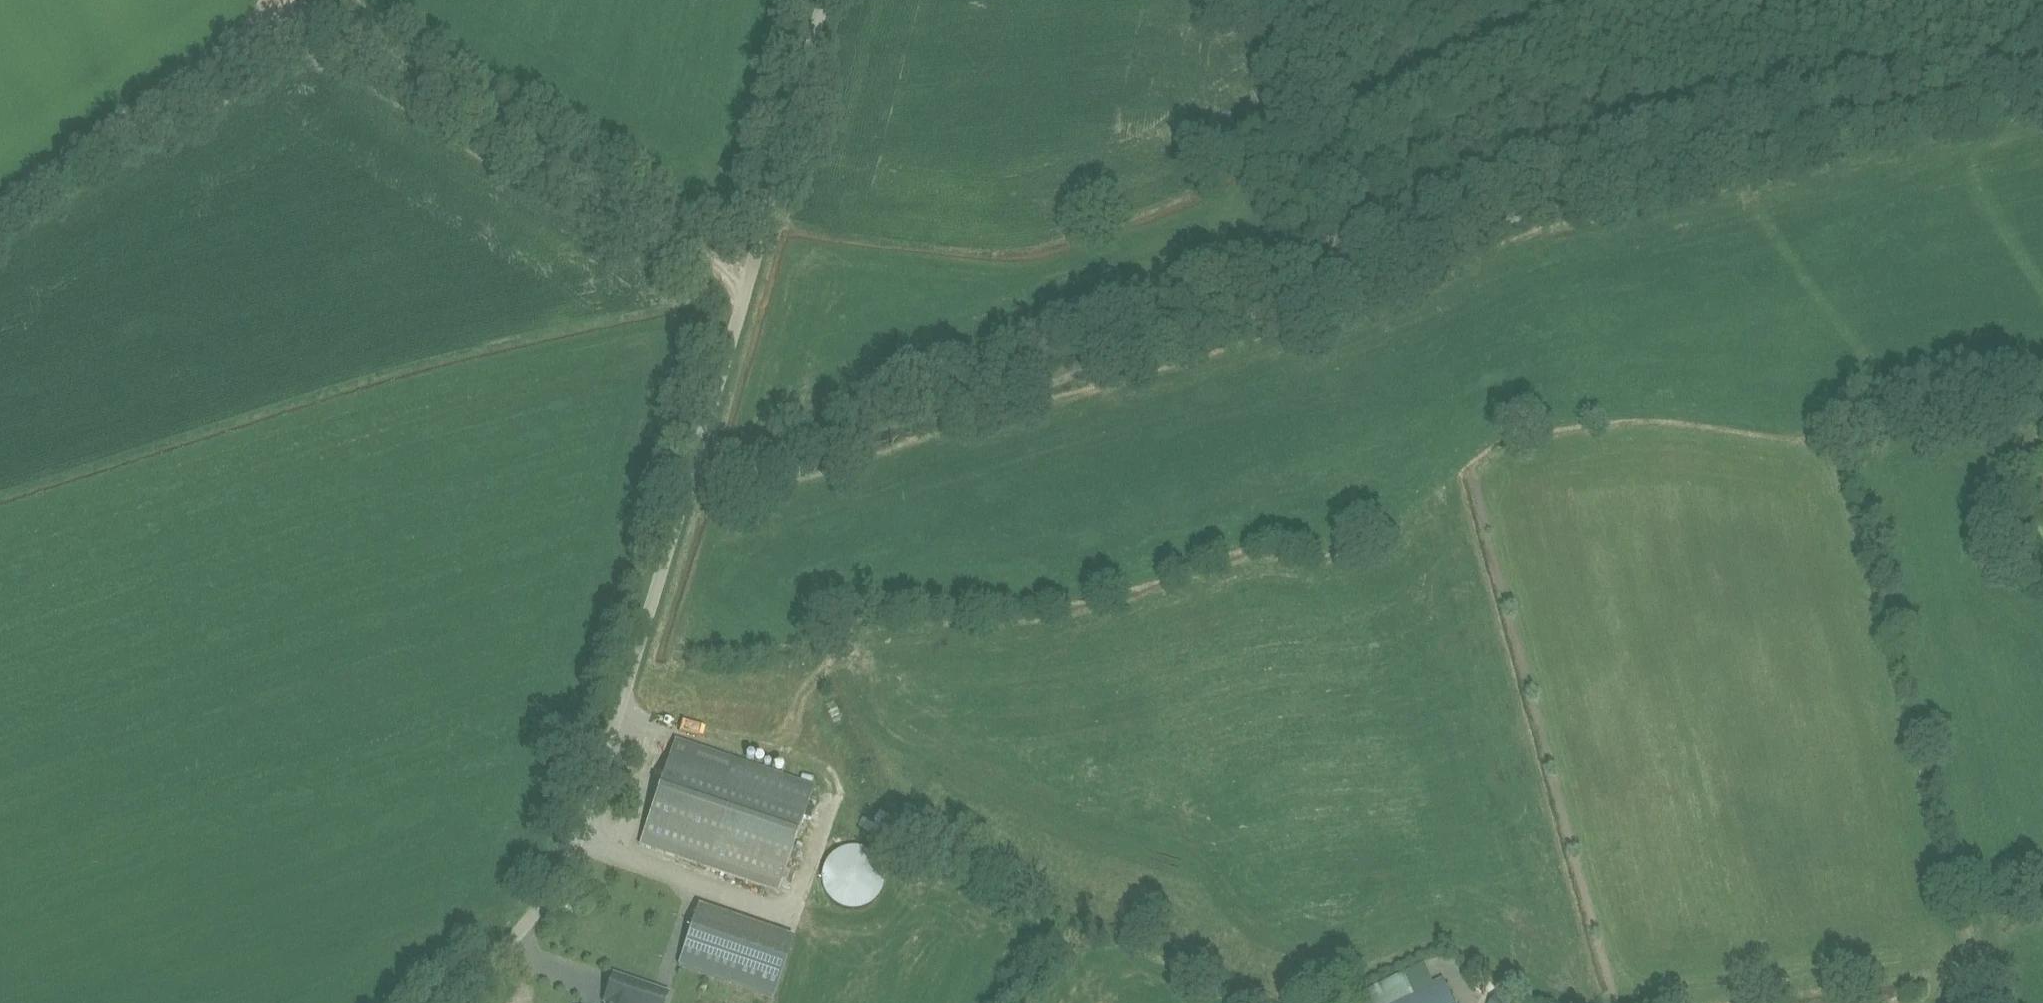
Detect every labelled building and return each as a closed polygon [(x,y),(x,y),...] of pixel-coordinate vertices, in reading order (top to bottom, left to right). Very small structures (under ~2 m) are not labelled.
[(640,846),(644,847),(778,892),(813,787),(675,741),(640,846)] [(883,888),(884,877),(883,867),(877,857),(869,850),(859,847),(848,847),(838,850),(829,857),(824,867),(822,877),(824,888),(829,897),(838,904),(848,908),(859,908),(869,904),(877,897),(883,888)] [(775,997),(789,955),(787,954),(726,933),(693,922),(678,965),(775,997)] [(667,994),(614,976),(605,1002),(607,1002),(664,1002),(667,994)] [(1442,981),(1396,1002),(1452,1002),(1442,981)]
